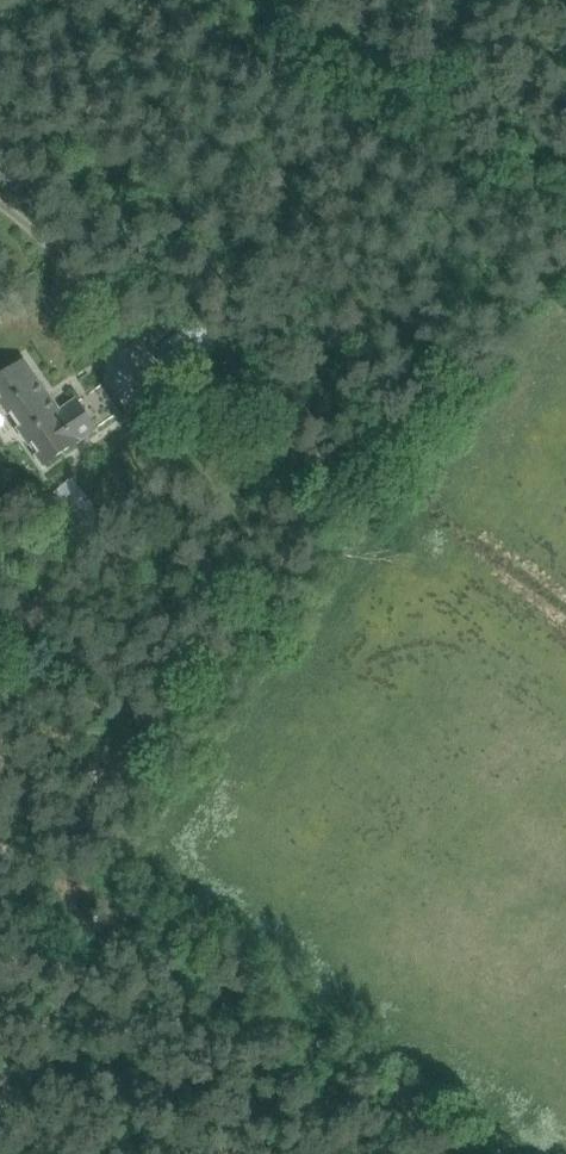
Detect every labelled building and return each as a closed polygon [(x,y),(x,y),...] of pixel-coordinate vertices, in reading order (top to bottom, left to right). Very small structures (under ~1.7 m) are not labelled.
[(101,384),(59,413),(23,361),(0,378),(0,397),(46,463),(120,412),(101,384)] [(107,522),(73,477),(54,492),(88,536),(107,522)]
